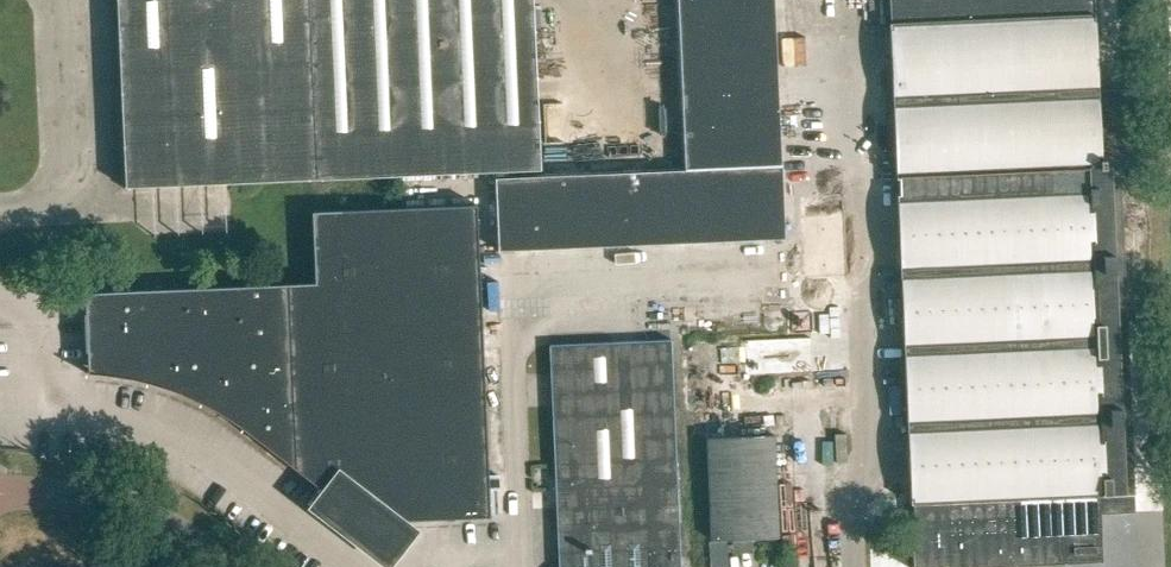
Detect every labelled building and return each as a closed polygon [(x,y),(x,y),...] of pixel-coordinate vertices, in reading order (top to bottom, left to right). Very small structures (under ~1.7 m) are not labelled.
[(532,0),(115,0),(123,184),(538,166),(532,0)] [(678,16),(775,11),(774,0),(678,0),(678,16)] [(916,521),(913,521),(915,566),(1021,566),(1105,563),(1103,514),(1138,513),(1123,166),(1129,166),(1126,88),(1102,89),(1098,0),(894,0),(895,24),(891,24),(911,502),(915,502),(916,521)] [(776,50),(775,11),(678,16),(680,54),(776,50)] [(778,88),(776,50),(680,54),(682,92),(778,88)] [(780,127),(778,88),(682,92),(683,131),(780,127)] [(781,165),(780,127),(683,131),(685,169),(696,169),(734,167),(781,165)] [(785,238),(781,165),(734,167),(737,240),(785,238)] [(737,240),(734,167),(696,169),(699,241),(737,240)] [(696,169),(685,169),(657,170),(661,243),(699,241),(696,169)] [(661,243),(657,170),(619,172),(622,245),(661,243)] [(622,245),(619,172),(581,174),(584,246),(622,245)] [(584,246),(581,174),(542,176),(546,248),(584,246)] [(546,248),(542,176),(495,178),(498,250),(546,248)] [(315,282),(96,291),(99,372),(132,377),(169,388),(205,403),(237,423),(333,496),(328,503),(385,547),(407,518),(489,515),(477,205),(312,211),(315,282)] [(552,342),(562,566),(682,566),(672,337),(552,342)] [(775,438),(709,441),(713,541),(780,538),(775,438)] [(710,566),(728,566),(726,541),(709,542),(710,566)]
